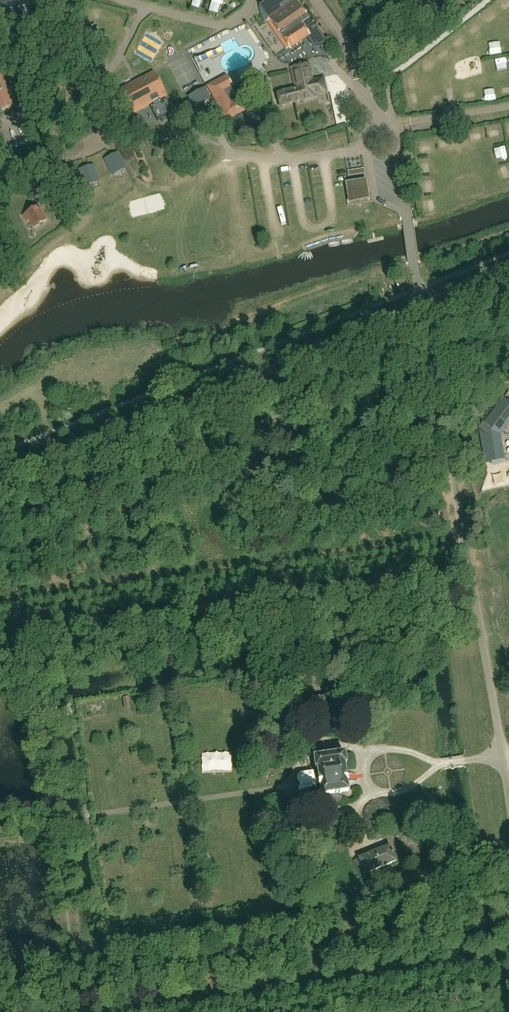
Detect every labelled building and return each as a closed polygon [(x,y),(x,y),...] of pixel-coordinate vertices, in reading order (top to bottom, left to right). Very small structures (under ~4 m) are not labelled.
[(262,16),(264,19),(267,22),(269,20),(290,49),(309,35),(317,30),(296,0),(261,0),(260,3),(260,6),(261,11),(262,16)] [(97,32),(95,26),(89,28),(92,34),(97,32)] [(317,30),(309,35),(317,46),(321,46),(326,42),(317,29),(317,30)] [(446,64),(453,61),(449,49),(441,52),(446,64)] [(277,93),(280,107),(318,98),(317,96),(327,93),(323,78),(314,80),(310,64),(290,68),(295,89),(277,93)] [(478,79),(488,77),(486,67),(476,68),(478,79)] [(9,103),(14,101),(0,70),(0,106),(1,108),(9,105),(9,103)] [(158,101),(166,96),(154,73),(122,90),(121,90),(117,100),(124,114),(133,114),(134,113),(152,104),(154,106),(151,108),(158,121),(174,113),(167,100),(159,103),(158,101)] [(227,121),(244,111),(238,101),(231,104),(224,91),(232,87),(226,76),(208,86),(214,97),(227,121)] [(409,96),(420,94),(418,81),(407,83),(409,96)] [(264,99),(257,91),(252,95),(258,104),(264,99)] [(492,132),(494,142),(504,140),(501,129),(492,132)] [(430,154),(429,144),(420,144),(421,155),(430,154)] [(118,152),(105,158),(111,170),(118,166),(121,171),(126,168),(118,152)] [(93,184),(99,182),(94,165),(80,170),(83,181),(91,179),(93,184)] [(424,179),(433,178),(432,168),(423,169),(424,179)] [(348,186),(351,203),(369,201),(366,184),(348,186)] [(426,189),(427,200),(438,199),(436,187),(426,189)] [(36,207),(23,216),(25,220),(29,217),(36,227),(45,221),(36,207)] [(483,425),(482,424),(481,425),(496,435),(508,418),(508,405),(502,400),(483,425)] [(486,463),(502,460),(499,444),(480,430),(478,429),(480,431),(486,463)] [(385,451),(384,435),(375,435),(376,452),(385,451)] [(329,711),(327,697),(299,702),(301,716),(329,711)] [(372,713),(374,714),(379,703),(377,700),(376,700),(374,700),(372,700),(370,701),(368,702),(368,703),(367,705),(368,708),(368,710),(369,712),(372,713)] [(164,755),(163,742),(153,743),(154,756),(164,755)] [(134,747),(124,750),(127,762),(137,759),(134,747)] [(346,771),(345,765),(347,765),(345,753),(314,758),(315,770),(317,769),(319,781),(319,786),(320,788),(321,796),(349,792),(348,788),(347,778),(346,771)] [(317,786),(319,786),(319,781),(316,781),(315,772),(301,774),(299,776),(297,779),(298,784),(300,783),(300,788),(299,788),(299,793),(301,796),(304,797),(318,795),(317,786)] [(360,877),(365,875),(397,862),(390,846),(353,861),(360,877)]
